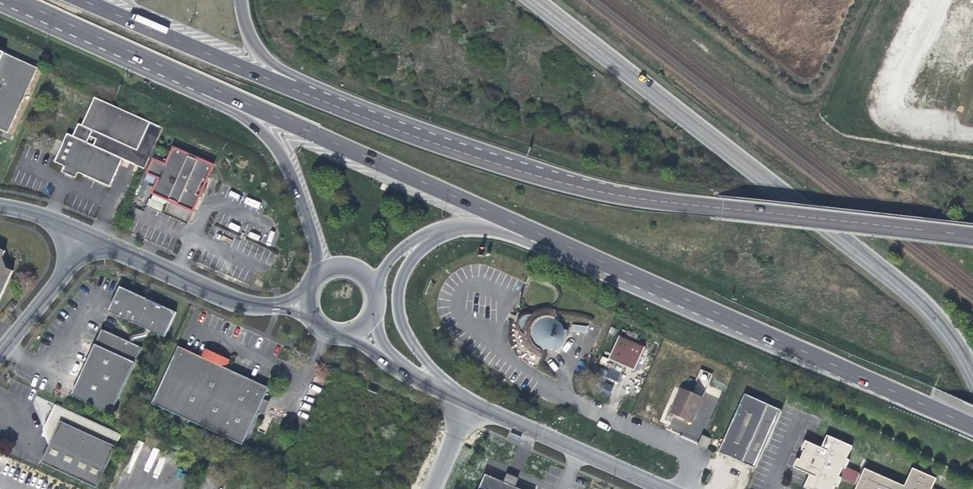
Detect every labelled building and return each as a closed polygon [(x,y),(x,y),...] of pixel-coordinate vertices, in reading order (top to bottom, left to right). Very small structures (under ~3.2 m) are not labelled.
[(0,48),(0,127),(3,128),(34,63),(0,48)] [(59,162),(72,169),(103,183),(116,154),(82,138),(88,124),(132,144),(144,118),(88,92),(76,120),(72,118),(66,131),(61,129),(48,158),(59,162)] [(203,177),(210,162),(194,154),(193,156),(183,152),(184,150),(169,143),(164,154),(161,153),(159,157),(151,153),(145,167),(156,172),(149,188),(165,195),(166,193),(176,197),(175,199),(189,206),(197,190),(193,188),(196,182),(202,185),(203,182),(197,180),(199,176),(203,177)] [(72,169),(59,162),(56,169),(69,175),(72,169)] [(150,208),(162,210),(165,200),(153,197),(150,208)] [(10,269),(4,266),(0,256),(0,292),(10,269)] [(120,286),(113,303),(120,317),(143,328),(148,330),(162,337),(173,311),(120,286)] [(8,308),(11,311),(17,304),(14,301),(8,308)] [(113,303),(109,312),(120,317),(113,303)] [(554,320),(555,312),(519,311),(518,337),(516,337),(516,353),(527,353),(527,361),(543,361),(543,349),(564,350),(565,321),(554,320)] [(145,336),(148,330),(143,328),(141,332),(130,336),(127,342),(132,344),(134,341),(145,336)] [(127,342),(100,329),(71,394),(111,413),(140,348),(132,344),(127,342)] [(620,337),(609,360),(634,372),(645,348),(620,337)] [(196,352),(175,342),(149,398),(239,439),(253,407),(259,394),(264,383),(221,363),(196,352)] [(200,344),(196,352),(221,363),(225,356),(200,344)] [(618,380),(620,372),(608,369),(606,377),(618,380)] [(601,393),(611,394),(612,384),(602,383),(601,393)] [(683,390),(671,415),(691,424),(703,398),(683,390)] [(266,398),(259,394),(253,407),(260,410),(266,398)] [(746,395),(719,452),(755,468),(782,411),(746,395)] [(96,487),(121,434),(55,404),(43,429),(49,432),(54,434),(49,446),(41,462),(96,487)] [(49,432),(43,429),(49,446),(54,434),(49,432)] [(866,469),(863,475),(846,468),(850,460),(847,459),(852,446),(827,435),(822,448),(805,440),(793,469),(809,476),(804,488),(806,488),(835,488),(836,487),(838,488),(842,480),(858,487),(857,488),(932,488),(937,478),(913,468),(905,486),(866,469)] [(484,474),(477,488),(519,488),(514,487),(517,479),(506,474),(503,482),(484,474)]
